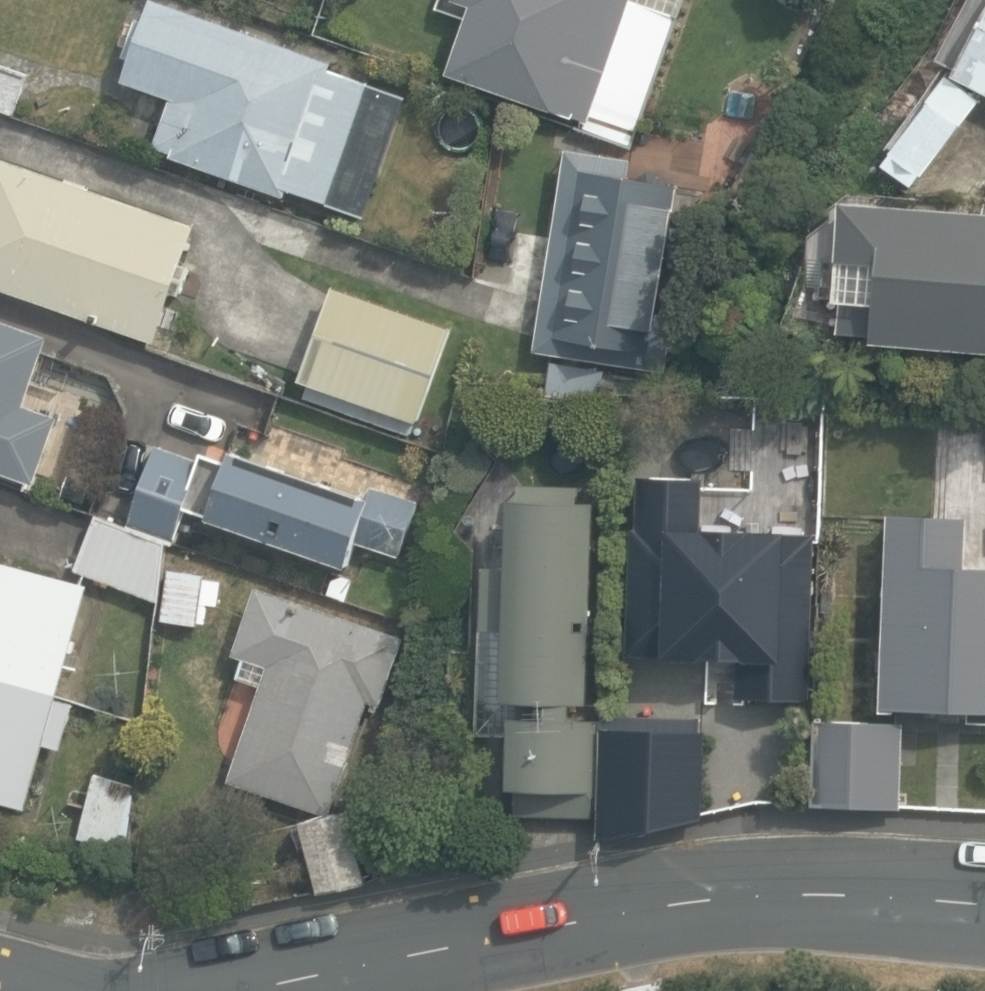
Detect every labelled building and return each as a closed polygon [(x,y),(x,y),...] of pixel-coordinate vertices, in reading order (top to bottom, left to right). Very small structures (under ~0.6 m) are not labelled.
[(335,203),(376,87),(331,71),(334,63),(157,0),(156,0),(128,79),(177,96),(159,146),(288,192),(290,187),(335,203)] [(632,148),(686,0),(455,0),(453,5),(474,13),(451,75),(583,123),(580,129),(632,148)] [(913,185),(984,94),(984,20),(956,72),(886,163),(913,185)] [(16,111),(30,72),(0,61),(0,105),(16,111)] [(535,352),(667,373),(677,313),(662,311),(681,186),(631,178),(634,159),(567,149),(535,352)] [(193,354),(201,331),(166,319),(175,292),(183,295),(193,266),(185,264),(198,226),(0,156),(0,285),(193,354)] [(334,227),(354,233),(362,209),(342,202),(334,227)] [(984,348),(984,215),(885,207),(885,211),(867,210),(864,258),(881,258),(878,299),(846,298),(844,331),(876,333),(875,340),(984,348)] [(305,379),(420,420),(453,327),(338,286),(305,379)] [(36,482),(60,416),(27,405),(51,337),(0,319),(0,469),(36,482)] [(168,533),(178,503),(338,559),(346,537),(411,560),(432,501),(368,479),(363,494),(222,445),(218,458),(195,449),(194,453),(151,438),(123,518),(168,533)] [(742,695),(813,698),(819,535),(704,531),(706,477),(643,475),(641,529),(637,529),(632,653),(705,656),(705,670),(743,671),(742,695)] [(69,476),(60,498),(83,507),(91,484),(69,476)] [(579,501),(579,485),(520,484),(520,503),(509,503),(508,568),(482,567),(478,732),(511,733),(510,786),(517,786),(516,813),(597,815),(599,718),(589,718),(594,501),(579,501)] [(984,703),(984,559),(960,559),(962,511),(885,508),(878,699),(984,703)] [(81,567),(162,600),(169,541),(100,515),(81,567)] [(30,809),(48,744),(64,749),(77,704),(58,699),(90,584),(0,559),(0,800),(30,809)] [(164,620),(207,625),(213,575),(170,570),(164,620)] [(234,778),(331,812),(371,698),(383,702),(405,638),(261,589),(240,652),(249,655),(242,677),(266,685),(234,778)] [(605,718),(602,826),(646,816),(645,822),(667,819),(667,811),(704,803),(707,721),(681,720),(681,705),(641,704),(640,718),(605,718)] [(811,797),(896,801),(899,716),(814,713),(811,797)] [(83,835),(129,849),(138,786),(99,773),(83,835)] [(306,820),(321,890),(368,880),(352,810),(306,820)] [(627,990),(667,990),(664,978),(625,985),(627,990)]
